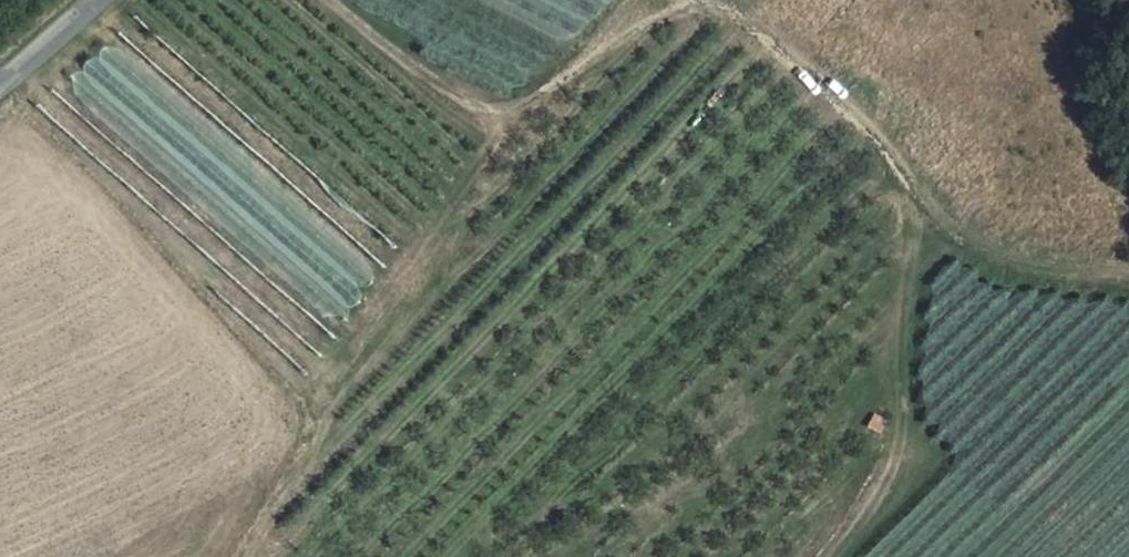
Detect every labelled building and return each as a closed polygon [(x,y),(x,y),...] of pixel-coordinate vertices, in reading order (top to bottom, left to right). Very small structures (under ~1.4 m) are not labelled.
[(881,439),(885,423),(870,421),(868,439),(881,439)]
